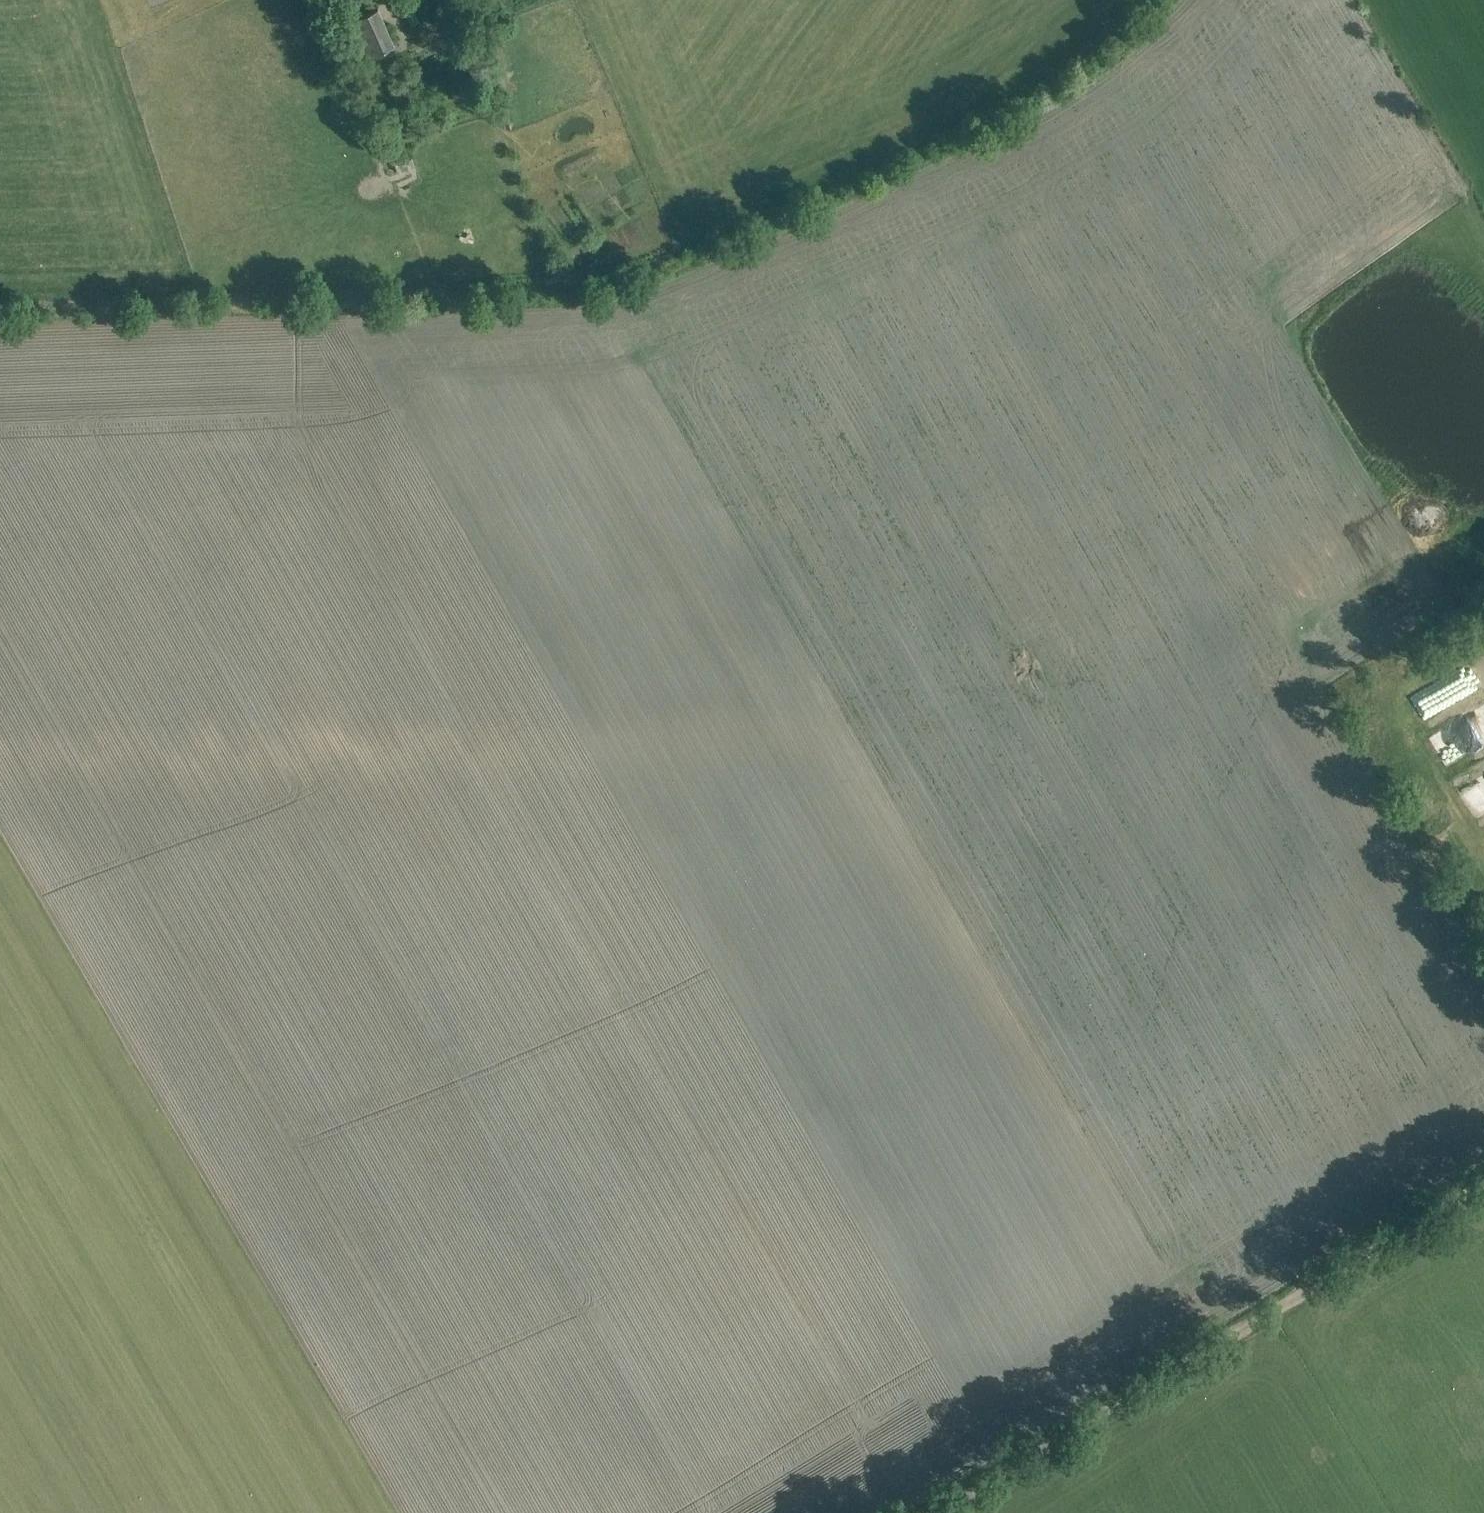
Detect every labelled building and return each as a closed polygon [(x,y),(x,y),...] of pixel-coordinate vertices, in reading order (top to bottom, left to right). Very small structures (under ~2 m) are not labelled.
[(378,8),(348,21),(365,59),(394,46),(378,8)] [(1453,760),(1483,746),(1483,710),(1440,730),(1453,760)]
